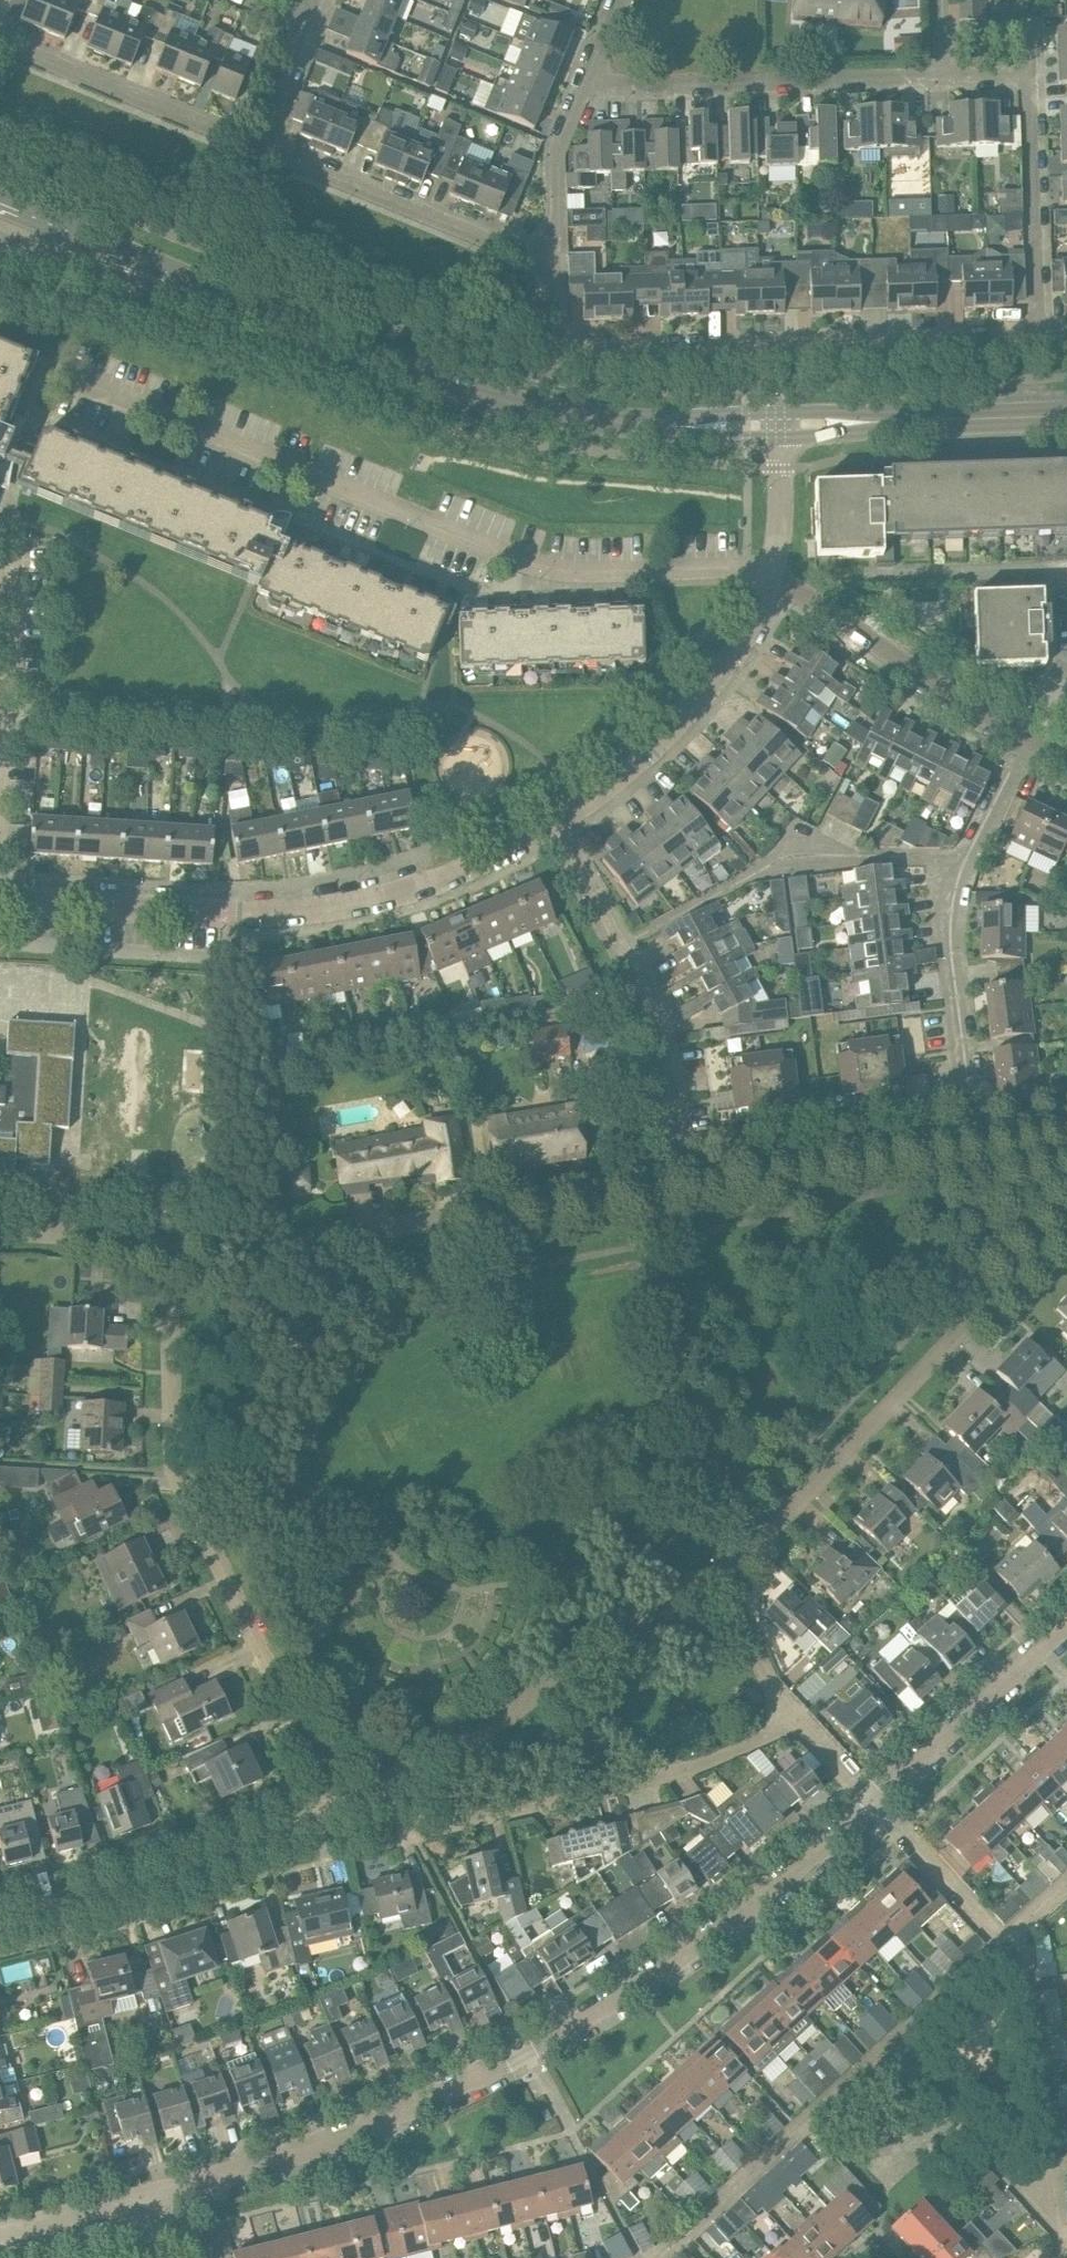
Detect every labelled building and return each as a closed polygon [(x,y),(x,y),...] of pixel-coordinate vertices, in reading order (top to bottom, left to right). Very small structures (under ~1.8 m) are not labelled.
[(43,30),(55,0),(29,0),(20,21),(43,30)] [(93,0),(55,0),(43,30),(65,39),(77,9),(88,14),(93,0)] [(109,57),(126,17),(114,12),(116,6),(106,2),(107,0),(93,0),(88,14),(99,18),(87,48),(109,57)] [(403,0),(368,0),(366,6),(396,18),(403,0)] [(458,17),(465,1),(461,0),(454,0),(449,13),(458,17)] [(467,9),(481,15),(487,1),(486,0),(471,0),(467,9)] [(513,4),(523,8),(526,0),(515,0),(513,4)] [(794,20),(881,27),(883,0),(795,0),(794,20)] [(986,19),(985,1),(960,2),(960,20),(986,19)] [(157,35),(168,39),(156,69),(178,78),(195,38),(173,29),(179,14),(181,8),(170,4),(165,16),(157,35)] [(570,12),(551,4),(546,17),(565,24),(570,12)] [(126,17),(109,57),(131,66),(143,36),(155,41),(157,35),(165,16),(141,6),(136,21),(126,17)] [(349,27),(386,42),(396,18),(366,6),(360,19),(353,16),(349,27)] [(452,31),(458,17),(449,13),(443,28),(452,31)] [(513,38),(562,58),(572,35),(551,26),(544,23),(522,14),(513,38)] [(460,34),(469,37),(473,25),(464,22),(460,34)] [(195,38),(178,78),(201,87),(213,57),(224,62),(228,51),(234,37),(211,27),(205,42),(195,38)] [(394,45),(386,42),(349,27),(344,37),(352,40),(346,54),(394,73),(399,59),(397,56),(391,54),(394,45)] [(1058,57),(1066,57),(1066,30),(1057,30),(1058,57)] [(516,67),(552,82),(562,58),(513,38),(510,46),(522,51),(516,67)] [(455,44),(449,57),(459,61),(464,47),(455,44)] [(437,45),(430,60),(440,63),(446,48),(437,45)] [(224,62),(211,92),(235,101),(247,71),(259,76),(269,51),(257,46),(251,61),(228,51),(224,62)] [(318,49),(314,62),(326,67),(331,54),(318,49)] [(449,57),(448,57),(445,65),(455,69),(459,61),(449,57)] [(1058,57),(1059,84),(1066,83),(1066,57),(1058,57)] [(434,78),(440,63),(430,60),(427,58),(417,82),(430,87),(434,78)] [(444,66),(435,90),(447,94),(457,71),(444,66)] [(543,105),(552,82),(516,67),(510,82),(497,77),(487,73),(484,81),(494,85),(543,105)] [(533,129),(543,105),(494,85),(484,109),(497,114),(533,129)] [(340,100),(317,91),(315,97),(301,92),(290,118),(304,123),(299,135),(312,140),(310,147),(320,151),(341,100),(340,100)] [(320,151),(331,156),(334,149),(347,154),(352,143),(365,148),(378,115),(353,105),(341,100),(320,151)] [(998,103),(973,104),(975,146),(1012,145),(1011,117),(998,117),(998,103)] [(938,147),(975,146),(973,104),(949,105),(949,119),(937,119),(937,141),(938,147)] [(906,106),(881,107),(882,149),(920,148),(919,142),(919,120),(906,120),(906,106)] [(845,150),(882,149),(881,107),(856,108),(857,122),(844,122),(845,144),(845,150)] [(390,128),(395,114),(381,109),(381,108),(378,115),(365,148),(378,154),(374,165),(387,170),(384,177),(395,182),(410,144),(411,144),(417,128),(405,123),(398,139),(387,135),(390,128)] [(808,116),(795,116),(796,125),(796,148),(797,166),(837,165),(835,131),(835,108),(815,109),(815,110),(816,110),(817,121),(809,121),(808,116)] [(716,127),(717,159),(729,158),(729,164),(749,163),(749,158),(757,157),(756,119),(755,116),(754,116),(754,118),(747,118),(747,111),(728,112),(728,127),(716,127)] [(716,127),(707,127),(707,113),(688,113),(689,128),(676,128),(676,132),(677,171),(678,186),(685,186),(684,165),(717,164),(717,159),(716,127)] [(756,119),(757,157),(766,157),(766,167),(797,166),(796,148),(796,125),(776,126),(776,131),(769,131),(769,118),(756,119)] [(410,144),(395,182),(406,186),(409,179),(422,184),(426,173),(440,179),(443,171),(457,137),(461,127),(444,120),(438,137),(417,128),(411,144),(410,144)] [(629,122),(608,122),(608,134),(609,134),(610,173),(610,172),(623,172),(623,173),(643,172),(642,133),(641,121),(641,133),(630,134),(629,122)] [(642,133),(644,171),(656,171),(656,172),(677,171),(676,132),(663,133),(663,121),(641,121),(642,133)] [(594,174),(610,173),(609,134),(608,134),(608,122),(608,134),(588,135),(588,147),(574,148),(575,174),(566,174),(566,189),(578,189),(578,190),(594,190),(594,174)] [(457,176),(449,195),(473,205),(488,168),(465,159),(471,143),(457,137),(443,171),(457,176)] [(488,168),(473,205),(474,205),(475,211),(483,214),(486,210),(497,215),(505,196),(518,201),(534,163),(512,154),(507,167),(503,165),(500,173),(488,168)] [(726,175),(718,175),(719,186),(727,186),(726,175)] [(1007,200),(998,202),(999,214),(1021,213),(1020,190),(1006,190),(1007,200)] [(955,215),(954,196),(938,197),(939,215),(955,215)] [(931,199),(914,200),(914,217),(931,216),(931,199)] [(850,202),(838,203),(839,219),(851,218),(850,202)] [(692,205),(681,206),(682,222),(693,222),(692,205)] [(827,210),(828,219),(838,219),(838,205),(832,205),(827,210)] [(622,209),(612,210),(613,226),(622,226),(622,209)] [(605,226),(605,210),(567,211),(567,228),(605,226)] [(984,215),(970,216),(971,224),(977,230),(985,230),(984,215)] [(997,235),(1006,224),(1006,216),(986,216),(987,235),(997,235)] [(767,222),(757,222),(758,235),(767,234),(767,222)] [(619,227),(606,228),(606,241),(619,241),(619,227)] [(735,315),(760,315),(759,272),(746,273),(745,250),(720,251),(721,289),(735,289),(735,315)] [(986,250),(986,265),(988,307),(1012,306),(1011,280),(1025,279),(1024,255),(1002,256),(1000,256),(991,250),(986,250)] [(721,289),(720,251),(696,252),(696,263),(682,263),(683,275),(684,317),(709,316),(708,289),(721,289)] [(797,262),(797,286),(811,286),(811,313),(836,312),(835,270),(834,254),(834,251),(796,253),(797,262)] [(684,317),(683,275),(669,275),(668,252),(644,253),(644,267),(645,291),(658,291),(659,318),(684,317)] [(608,319),(607,277),(593,277),(592,253),(568,254),(569,294),(583,293),(583,320),(608,319)] [(859,285),(873,284),(872,260),(848,260),(834,254),(835,270),(836,312),(860,311),(859,285)] [(963,308),(988,307),(986,265),(972,265),(972,256),(948,257),(949,282),(962,281),(963,308)] [(924,267),(910,267),(912,310),(936,309),(935,282),(949,282),(948,257),(924,258),(924,267)] [(872,260),(873,284),(886,284),(887,310),(912,310),(910,267),(896,268),(896,259),(872,260)] [(1066,305),(1066,260),(1063,260),(1063,261),(1051,261),(1052,288),(1064,288),(1065,305),(1066,305)] [(773,272),(759,272),(760,315),(784,314),(784,287),(797,286),(797,262),(772,263),(773,272)] [(621,277),(607,277),(608,319),(633,319),(632,292),(645,291),(644,267),(620,268),(621,277)] [(0,347),(0,462),(4,463),(14,437),(2,432),(31,360),(0,347)] [(270,528),(42,435),(22,484),(249,576),(247,581),(259,586),(257,592),(428,661),(447,612),(278,544),(280,539),(267,534),(270,528)] [(883,472),(883,485),(881,485),(881,483),(830,485),(830,484),(814,485),(815,507),(826,507),(827,536),(816,536),(817,559),(877,557),(877,565),(874,565),(874,566),(877,566),(878,570),(893,569),(892,566),(896,566),(896,564),(893,564),(892,541),(892,531),(906,530),(907,541),(928,540),(928,530),(942,529),(943,540),(964,539),(964,528),(978,528),(978,539),(1000,538),(999,527),(1013,527),(1014,538),(1035,537),(1036,560),(1035,560),(1035,561),(1066,560),(1066,466),(883,472)] [(991,668),(991,667),(1046,666),(1045,648),(1051,648),(1050,640),(1051,640),(1050,617),(1049,609),(1044,610),(1043,592),(1042,592),(1042,580),(1043,580),(1043,579),(989,581),(989,582),(990,582),(991,594),(989,594),(989,593),(973,594),(974,617),(985,617),(986,645),(975,645),(976,668),(991,668)] [(645,664),(643,610),(459,616),(460,669),(645,664)] [(824,688),(836,696),(842,686),(830,678),(838,666),(808,646),(799,659),(789,653),(783,661),(793,668),(793,667),(824,688)] [(779,688),(810,709),(821,717),(828,707),(816,699),(824,688),(793,667),(793,668),(785,680),(775,674),(769,682),(779,689),(779,688)] [(767,711),(780,720),(807,738),(814,728),(802,720),(810,709),(779,688),(779,689),(771,701),(761,694),(755,703),(767,711)] [(869,719),(879,704),(868,696),(858,711),(869,719)] [(869,732),(863,745),(853,763),(864,769),(871,756),(883,762),(883,763),(900,730),(899,730),(886,723),(892,713),(882,708),(869,732)] [(780,720),(767,711),(761,718),(759,716),(750,726),(742,718),(733,728),(783,773),(801,754),(773,729),(780,720)] [(883,763),(883,762),(876,775),(887,780),(893,768),(905,774),(906,774),(922,741),(909,734),(914,724),(905,719),(899,730),(900,730),(883,763)] [(863,745),(869,732),(853,721),(845,733),(863,745)] [(724,754),(766,792),(783,773),(733,728),(724,737),(733,745),(724,754)] [(922,741),(906,774),(905,774),(899,786),(909,792),(916,779),(928,785),(945,753),(944,752),(944,753),(931,746),(936,736),(927,731),(922,741)] [(60,749),(60,740),(45,740),(45,748),(60,749)] [(76,741),(60,740),(60,749),(75,750),(76,741)] [(105,752),(106,743),(90,742),(90,751),(105,752)] [(938,791),(950,797),(951,797),(967,764),(954,757),(959,747),(950,742),(944,752),(945,753),(928,785),(921,798),(932,803),(938,791)] [(121,744),(106,743),(105,752),(121,753),(121,744)] [(150,755),(151,746),(135,745),(135,754),(150,755)] [(166,747),(151,746),(150,755),(166,756),(166,747)] [(180,757),(195,757),(196,749),(180,748),(180,757)] [(196,749),(195,757),(210,758),(211,750),(196,749)] [(242,752),(227,751),(226,760),(241,761),(242,752)] [(241,761),(257,762),(257,753),(242,752),(241,761)] [(847,766),(826,753),(821,762),(840,779),(847,766)] [(273,754),(273,763),(288,764),(289,755),(273,754)] [(749,811),(766,792),(724,754),(716,763),(708,756),(699,765),(749,811)] [(967,764),(951,797),(950,797),(944,809),(954,815),(961,802),(974,809),(991,776),(976,769),(981,759),(972,754),(967,764)] [(288,764),(303,765),(304,756),(289,755),(288,764)] [(335,758),(321,757),(319,757),(319,766),(334,767),(335,758)] [(334,767),(350,768),(350,759),(335,758),(334,767)] [(366,769),(381,770),(379,761),(366,760),(366,769)] [(379,761),(381,770),(396,771),(397,762),(379,761)] [(731,830),(749,811),(699,765),(690,775),(698,782),(689,792),(731,830)] [(409,793),(387,797),(394,832),(416,828),(412,806),(409,793)] [(828,815),(850,826),(861,805),(839,793),(828,815)] [(364,802),(371,837),(394,832),(387,797),(364,802)] [(656,805),(698,858),(703,865),(720,851),(721,846),(684,797),(673,805),(666,797),(656,805)] [(861,805),(850,826),(862,832),(862,831),(865,833),(879,805),(866,797),(862,805),(861,805)] [(1033,851),(1051,813),(1027,802),(1026,803),(1015,797),(1002,822),(1015,828),(1009,840),(1033,851)] [(349,841),(371,837),(364,802),(342,806),(349,841)] [(678,874),(698,858),(656,805),(646,812),(653,821),(643,829),(678,874)] [(327,846),(349,841),(342,806),(320,811),(327,846)] [(298,815),(305,850),(327,846),(320,811),(298,815)] [(1033,851),(1057,862),(1063,850),(1066,852),(1066,820),(1051,813),(1033,851)] [(283,855),(305,850),(298,815),(276,820),(283,855)] [(912,817),(904,832),(896,848),(900,841),(915,848),(926,824),(912,817)] [(53,855),(55,819),(32,818),(30,854),(53,855)] [(55,819),(53,855),(76,857),(78,821),(55,819)] [(260,859),(283,855),(276,820),(253,824),(260,859)] [(98,858),(101,822),(78,821),(76,857),(98,858)] [(896,848),(904,832),(882,821),(871,842),(883,847),(896,848)] [(121,860),(123,824),(101,822),(98,858),(121,860)] [(123,824),(121,860),(144,861),(146,825),(123,824)] [(260,859),(253,824),(231,829),(238,864),(260,859)] [(144,861),(166,863),(168,826),(146,825),(144,861)] [(168,826),(166,863),(189,864),(191,828),(168,826)] [(214,829),(191,828),(189,864),(212,865),(214,829)] [(657,889),(678,874),(643,829),(633,836),(627,828),(617,835),(657,889)] [(940,848),(947,836),(935,830),(925,848),(940,848)] [(756,855),(734,832),(727,838),(749,861),(756,855)] [(637,905),(657,889),(617,835),(606,843),(613,852),(603,860),(637,905)] [(741,856),(731,865),(738,873),(748,864),(741,856)] [(857,896),(893,891),(905,890),(903,880),(892,881),(890,865),(853,870),(855,884),(841,886),(843,898),(857,896)] [(792,905),(805,903),(809,902),(806,876),(788,879),(792,905)] [(774,912),(787,910),(783,879),(770,881),(774,912)] [(539,882),(515,892),(533,930),(556,921),(539,882)] [(846,923),(860,921),(897,916),(897,917),(907,915),(908,915),(906,904),(895,906),(893,891),(857,896),(843,898),(846,923)] [(508,941),(533,930),(515,892),(492,902),(508,941)] [(982,906),(982,932),(1024,933),(1024,906),(1023,906),(1023,893),(995,893),(995,906),(982,906)] [(469,912),(485,951),(508,941),(492,902),(469,912)] [(716,931),(710,919),(722,912),(717,902),(662,932),(667,941),(677,935),(683,948),(684,948),(684,949),(716,931)] [(805,903),(792,905),(795,930),(810,928),(810,927),(808,928),(805,903)] [(787,910),(774,912),(776,927),(782,933),(790,932),(787,910)] [(635,911),(625,916),(633,929),(642,924),(635,911)] [(490,963),(485,951),(469,912),(445,922),(462,961),(467,973),(490,963)] [(911,940),(910,930),(899,931),(897,917),(897,916),(860,921),(846,923),(850,948),(864,946),(900,941),(900,942),(911,940)] [(716,931),(684,949),(683,948),(673,954),(679,963),(689,958),(695,971),(696,971),(728,954),(728,953),(722,941),(734,935),(734,934),(742,930),(737,920),(729,924),(716,931)] [(462,961),(445,922),(421,932),(437,971),(462,961)] [(810,928),(795,930),(797,950),(813,948),(810,928)] [(1024,933),(982,932),(982,959),(995,959),(996,973),(1024,970),(1023,959),(1024,959),(1024,933)] [(386,940),(394,982),(420,977),(412,935),(386,940)] [(369,986),(394,982),(386,940),(362,945),(369,986)] [(850,948),(853,972),(915,965),(913,955),(902,956),(900,942),(900,941),(864,946),(850,948)] [(741,946),(728,953),(728,954),(696,971),(695,971),(686,976),(691,985),(701,980),(707,993),(708,993),(740,976),(740,975),(734,964),(755,952),(753,944),(741,946)] [(345,991),(369,986),(362,945),(337,950),(345,991)] [(345,991),(337,950),(312,955),(320,996),(345,991)] [(812,978),(809,954),(793,956),(796,980),(812,978)] [(287,960),(295,1001),(320,996),(312,955),(287,960)] [(259,1008),(295,1001),(287,960),(261,965),(264,980),(255,982),(259,1008)] [(915,965),(853,972),(858,1010),(865,1009),(876,1008),(887,1007),(898,1005),(908,1004),(906,992),(907,992),(905,976),(916,974),(915,965)] [(753,969),(740,975),(740,976),(708,993),(707,993),(697,998),(703,1008),(713,1002),(720,1017),(723,1015),(725,1028),(733,1027),(744,1025),(755,1024),(766,1022),(777,1021),(788,1019),(801,1018),(799,1002),(799,1001),(785,1003),(785,1000),(756,1004),(753,999),(746,986),(758,979),(753,969)] [(1024,970),(996,973),(998,985),(985,987),(988,1013),(1030,1008),(1027,982),(1026,982),(1024,970)] [(812,978),(796,980),(799,1001),(799,1002),(801,1018),(824,1015),(818,977),(812,978)] [(591,1001),(589,987),(562,992),(564,1006),(591,1001)] [(533,998),(535,1010),(546,1008),(545,997),(533,998)] [(535,1010),(533,998),(522,1000),(524,1012),(535,1010)] [(921,1010),(920,1002),(909,1004),(910,1012),(921,1010)] [(899,1013),(910,1012),(909,1004),(908,1004),(898,1005),(899,1013)] [(481,1007),(483,1018),(495,1016),(493,1005),(481,1007)] [(898,1005),(887,1007),(888,1014),(899,1013),(898,1005)] [(483,1018),(481,1007),(470,1008),(472,1020),(483,1018)] [(877,1016),(888,1014),(887,1007),(876,1008),(877,1016)] [(876,1008),(865,1009),(866,1017),(877,1016),(876,1008)] [(1005,1038),(1006,1049),(1034,1046),(1033,1034),(1030,1008),(988,1013),(992,1039),(1005,1038)] [(865,1009),(858,1010),(854,1011),(855,1019),(866,1017),(865,1009)] [(854,1011),(843,1012),(844,1020),(855,1019),(854,1011)] [(843,1012),(832,1014),(833,1022),(844,1020),(843,1012)] [(402,1019),(404,1031),(415,1029),(413,1017),(402,1019)] [(392,1033),(404,1031),(402,1019),(390,1021),(392,1033)] [(778,1029),(789,1027),(788,1019),(777,1021),(778,1029)] [(14,1176),(15,1159),(31,1160),(31,1165),(49,1166),(52,1128),(69,1129),(75,1025),(9,1021),(4,1089),(0,1089),(0,1175),(14,1176)] [(767,1030),(778,1029),(777,1021),(766,1022),(767,1030)] [(766,1022),(755,1024),(756,1032),(767,1030),(766,1022)] [(745,1033),(756,1032),(755,1024),(744,1025),(745,1033)] [(352,1027),(354,1039),(365,1037),(363,1025),(352,1027)] [(570,1055),(565,1025),(530,1031),(535,1060),(570,1055)] [(744,1025),(733,1027),(734,1034),(745,1033),(744,1025)] [(354,1039),(352,1027),(340,1029),(342,1041),(354,1039)] [(725,1028),(722,1028),(723,1036),(734,1034),(733,1027),(725,1028)] [(712,1037),(723,1036),(722,1028),(711,1029),(712,1037)] [(712,1037),(711,1029),(700,1031),(701,1039),(712,1037)] [(302,1035),(304,1047),(315,1045),(313,1033),(302,1035)] [(292,1049),(304,1047),(302,1035),(291,1037),(292,1049)] [(907,1099),(899,1037),(836,1045),(844,1107),(907,1099)] [(1035,1046),(1034,1046),(1006,1049),(993,1051),(996,1077),(1038,1072),(1035,1046)] [(800,1113),(792,1051),(729,1059),(737,1121),(800,1113)] [(1042,1098),(1038,1072),(996,1077),(1000,1103),(1042,1098)] [(460,1088),(446,1091),(450,1106),(463,1103),(460,1088)] [(586,1158),(578,1105),(486,1120),(495,1173),(586,1158)] [(462,1158),(456,1117),(426,1122),(426,1127),(381,1135),(337,1146),(337,1150),(342,1195),(369,1192),(369,1185),(382,1183),(383,1187),(405,1185),(406,1181),(419,1180),(419,1184),(438,1182),(438,1183),(465,1180),(462,1158)] [(49,1166),(31,1165),(28,1209),(81,1212),(83,1173),(87,1174),(85,1201),(112,1203),(114,1175),(120,1176),(121,1163),(85,1160),(85,1168),(49,1166)] [(1057,1309),(1066,1319),(1066,1298),(1057,1309)] [(103,1311),(70,1309),(68,1348),(100,1350),(100,1348),(127,1350),(128,1328),(102,1326),(103,1311)] [(1040,1432),(1043,1430),(1053,1418),(1035,1401),(1065,1370),(1050,1356),(1047,1359),(1027,1340),(996,1372),(1017,1392),(1008,1401),(1025,1418),(1040,1432)] [(43,1360),(41,1396),(63,1397),(65,1361),(43,1360)] [(1025,1418),(1008,1401),(1006,1400),(997,1409),(978,1391),(944,1427),(960,1442),(973,1454),(999,1427),(1009,1436),(1025,1418)] [(63,1397),(41,1396),(40,1411),(62,1412),(63,1397)] [(67,1429),(65,1449),(82,1450),(120,1452),(122,1413),(123,1405),(111,1404),(100,1404),(85,1403),(83,1428),(83,1430),(67,1429)] [(1043,1430),(1056,1442),(1066,1431),(1066,1428),(1055,1417),(1054,1418),(1053,1418),(1043,1430)] [(1049,1443),(1036,1432),(1028,1441),(1040,1452),(1049,1443)] [(982,1481),(935,1436),(932,1439),(925,1447),(933,1455),(929,1459),(926,1456),(905,1479),(938,1510),(958,1488),(967,1497),(982,1481)] [(35,1471),(19,1469),(18,1489),(33,1490),(35,1471)] [(74,1471),(47,1484),(76,1545),(126,1521),(110,1488),(87,1498),(74,1471)] [(1065,1471),(1052,1483),(1066,1499),(1066,1474),(1065,1471)] [(905,1500),(889,1484),(854,1521),(870,1536),(888,1553),(902,1537),(894,1529),(915,1508),(905,1500)] [(995,1509),(1006,1521),(1016,1512),(1004,1499),(995,1509)] [(1051,1522),(1047,1517),(1034,1529),(1035,1529),(1046,1541),(1061,1557),(1066,1552),(1066,1508),(1051,1522)] [(1033,1545),(1021,1556),(1017,1551),(995,1571),(1003,1580),(1018,1597),(1039,1577),(1043,1582),(1058,1569),(1053,1564),(1061,1557),(1046,1541),(1035,1529),(1034,1529),(1026,1537),(1033,1545)] [(165,1588),(142,1540),(122,1550),(96,1562),(103,1576),(113,1571),(129,1605),(145,1597),(165,1588)] [(882,1569),(853,1541),(839,1557),(829,1547),(820,1557),(825,1562),(813,1575),(827,1589),(825,1591),(840,1605),(854,1590),(858,1594),(882,1569)] [(970,1625),(978,1633),(1005,1608),(983,1583),(971,1594),(964,1586),(948,1601),(962,1617),(970,1625)] [(800,1607),(786,1593),(764,1615),(793,1643),(805,1629),(817,1640),(835,1621),(810,1597),(800,1607)] [(158,1625),(151,1609),(127,1620),(138,1646),(151,1640),(162,1664),(178,1657),(198,1647),(182,1613),(158,1625)] [(970,1625),(962,1617),(949,1629),(937,1616),(917,1633),(951,1670),(974,1648),(961,1633),(970,1625)] [(127,1636),(122,1625),(108,1631),(113,1643),(127,1636)] [(846,1654),(839,1646),(819,1664),(826,1673),(846,1654)] [(926,1663),(911,1646),(889,1665),(883,1658),(871,1669),(878,1676),(893,1692),(904,1683),(919,1699),(941,1679),(926,1663)] [(44,1690),(40,1673),(17,1679),(21,1695),(44,1690)] [(189,1694),(182,1680),(162,1689),(149,1695),(172,1743),(231,1715),(215,1681),(189,1694)] [(878,1704),(865,1689),(845,1706),(839,1700),(826,1712),(856,1744),(868,1733),(873,1738),(893,1720),(878,1704)] [(48,1690),(33,1694),(37,1709),(52,1705),(48,1690)] [(141,1691),(122,1700),(130,1716),(149,1707),(141,1691)] [(1064,1722),(1056,1730),(1060,1734),(1050,1743),(1066,1761),(1066,1726),(1064,1722)] [(222,1758),(215,1743),(183,1757),(196,1785),(212,1778),(222,1799),(228,1795),(229,1796),(262,1779),(246,1746),(222,1758)] [(1066,1780),(1066,1761),(1050,1743),(1041,1752),(1037,1747),(1029,1755),(1059,1787),(1066,1780)] [(1029,1755),(1020,1762),(1024,1766),(1015,1775),(1042,1804),(1052,1815),(1066,1801),(1066,1796),(1059,1788),(1059,1787),(1029,1755)] [(151,1788),(142,1760),(117,1769),(123,1786),(98,1795),(101,1806),(105,1817),(106,1818),(113,1838),(150,1824),(139,1793),(151,1788)] [(768,1775),(765,1778),(789,1808),(799,1800),(802,1804),(822,1788),(818,1783),(828,1774),(821,1765),(810,1774),(799,1761),(784,1774),(778,1767),(768,1775)] [(156,1769),(147,1773),(153,1789),(163,1786),(156,1769)] [(780,1816),(789,1808),(765,1778),(760,1773),(733,1796),(765,1835),(783,1820),(780,1816)] [(993,1787),(1024,1820),(1042,1804),(1015,1775),(1006,1784),(1001,1780),(993,1787)] [(983,1791),(973,1800),(980,1807),(1006,1836),(1024,1820),(993,1787),(986,1794),(983,1791)] [(92,1819),(81,1788),(56,1794),(61,1816),(48,1819),(51,1832),(56,1853),(83,1847),(77,1823),(92,1819)] [(709,1824),(734,1854),(743,1846),(747,1850),(765,1835),(733,1796),(717,1809),(704,1794),(680,1803),(688,1814),(709,1824)] [(31,1800),(0,1808),(0,1844),(0,1845),(6,1866),(22,1862),(23,1865),(33,1862),(27,1840),(40,1836),(34,1815),(31,1800)] [(688,1814),(680,1803),(630,1815),(634,1828),(625,1830),(623,1822),(604,1827),(605,1831),(596,1833),(595,1828),(547,1841),(553,1867),(572,1863),(577,1885),(636,1848),(660,1832),(671,1825),(688,1814)] [(101,1806),(95,1808),(99,1821),(106,1818),(105,1817),(101,1806)] [(966,1812),(958,1819),(989,1852),(999,1863),(1008,1855),(1002,1849),(997,1845),(1006,1836),(980,1807),(970,1816),(966,1812)] [(989,1852),(958,1819),(950,1827),(954,1831),(944,1840),(948,1845),(939,1854),(961,1878),(989,1852)] [(724,1862),(734,1854),(722,1839),(709,1824),(699,1832),(704,1839),(686,1855),(688,1857),(680,1864),(695,1887),(705,1878),(708,1882),(711,1880),(715,1883),(723,1877),(720,1873),(728,1866),(724,1862)] [(671,1825),(660,1832),(668,1844),(679,1837),(671,1825)] [(1066,1868),(1066,1867),(1055,1854),(1042,1840),(1032,1849),(1045,1863),(1048,1861),(1060,1874),(1066,1868)] [(1066,1867),(1066,1853),(1062,1848),(1055,1854),(1066,1867)] [(503,1882),(497,1852),(464,1860),(467,1875),(450,1885),(449,1883),(448,1883),(460,1907),(497,1898),(503,1924),(527,1912),(519,1878),(503,1882)] [(652,1890),(662,1907),(663,1906),(673,1900),(675,1904),(697,1891),(695,1887),(680,1864),(678,1861),(657,1874),(652,1866),(641,1873),(652,1890)] [(883,1888),(912,1920),(919,1928),(947,1903),(910,1863),(901,1871),(898,1868),(885,1880),(888,1883),(883,1888)] [(1037,1870),(1020,1886),(1032,1900),(1050,1884),(1037,1870)] [(625,1915),(635,1930),(655,1918),(652,1913),(662,1907),(652,1890),(641,1873),(630,1881),(634,1888),(616,1900),(625,1915)] [(411,1894),(406,1874),(372,1882),(373,1887),(357,1891),(363,1918),(379,1914),(380,1918),(399,1914),(403,1931),(432,1924),(429,1915),(429,1913),(424,1891),(411,1894)] [(568,1890),(572,1897),(581,1892),(577,1885),(568,1890)] [(1004,1925),(1032,1900),(1020,1886),(992,1912),(1004,1925)] [(894,1936),(912,1920),(883,1888),(878,1893),(874,1889),(862,1901),(894,1936)] [(347,1910),(342,1889),(295,1900),(300,1922),(305,1946),(353,1935),(347,1910)] [(591,1929),(602,1945),(612,1939),(615,1943),(635,1930),(625,1915),(616,1900),(597,1912),(592,1905),(581,1912),(591,1929)] [(877,1952),(894,1936),(862,1901),(850,1912),(853,1915),(847,1920),(877,1952)] [(259,1955),(265,1973),(295,1963),(287,1926),(286,1927),(287,1932),(272,1937),(270,1932),(271,1931),(271,1930),(270,1930),(263,1911),(230,1922),(233,1931),(220,1936),(222,1942),(229,1963),(230,1964),(259,1955)] [(565,1954),(575,1969),(594,1957),(591,1952),(602,1945),(591,1929),(581,1912),(569,1920),(551,1932),(555,1939),(565,1954)] [(516,1918),(504,1924),(510,1933),(521,1926),(516,1918)] [(449,1920),(440,1924),(446,1938),(455,1933),(449,1920)] [(859,1968),(877,1952),(847,1920),(842,1925),(839,1922),(827,1933),(859,1968)] [(152,1969),(166,2012),(193,2003),(185,1978),(229,1963),(222,1942),(209,1946),(205,1932),(160,1947),(166,1965),(152,1969)] [(531,1968),(542,1984),(552,1977),(555,1982),(575,1969),(565,1954),(555,1939),(551,1932),(532,1944),(520,1951),(531,1968)] [(450,1982),(467,2014),(482,2006),(487,2015),(499,2009),(478,1968),(458,1978),(455,1980),(443,1957),(465,1946),(458,1933),(424,1950),(442,1986),(450,1982)] [(812,1952),(841,1984),(859,1968),(827,1933),(814,1944),(817,1948),(812,1952)] [(938,1949),(957,1969),(985,1944),(975,1933),(958,1949),(949,1939),(938,1949)] [(494,1950),(485,1934),(473,1941),(481,1956),(494,1950)] [(345,1945),(350,1970),(369,1966),(364,1941),(345,1945)] [(947,1979),(957,1969),(938,1949),(928,1958),(932,1962),(947,1979)] [(494,1979),(513,2009),(534,1995),(531,1991),(542,1984),(531,1968),(520,1951),(509,1958),(514,1966),(494,1979)] [(824,2000),(841,1984),(812,1952),(806,1958),(803,1955),(792,1965),(824,2000)] [(1053,1962),(1051,1952),(1037,1954),(1038,1964),(1053,1962)] [(74,2017),(88,2071),(114,2064),(102,2017),(112,2015),(108,2001),(134,1995),(124,1957),(88,1966),(94,1991),(78,1995),(83,2014),(74,2016),(74,2017)] [(411,1959),(391,1967),(397,1980),(417,1972),(411,1959)] [(777,1985),(806,2016),(824,2000),(792,1965),(780,1976),(783,1979),(777,1985)] [(903,1981),(922,2002),(932,1992),(917,1976),(913,1971),(903,1981)] [(922,2002),(903,1981),(893,1990),(897,1995),(912,2011),(922,2002)] [(806,2016),(777,1985),(772,1989),(769,1986),(756,1998),(795,2040),(813,2024),(806,2016)] [(421,2011),(430,2031),(446,2024),(451,2034),(463,2028),(453,2008),(442,1986),(414,2000),(421,2011)] [(318,1998),(329,2024),(342,2019),(337,2007),(348,2003),(342,1988),(318,1998)] [(1044,2001),(1058,1999),(1057,1989),(1042,1991),(1044,2001)] [(402,1993),(374,2006),(393,2048),(409,2041),(414,2051),(426,2045),(402,1993)] [(69,1995),(59,1997),(65,2019),(74,2017),(74,2016),(69,1995)] [(795,2040),(756,1998),(744,2009),(747,2012),(742,2017),(777,2056),(795,2040)] [(1060,2010),(1058,1999),(1044,2001),(1045,2012),(1060,2010)] [(878,2004),(868,2013),(887,2034),(897,2024),(878,2004)] [(303,2023),(298,2007),(282,2013),(288,2028),(303,2023)] [(876,2043),(887,2034),(868,2013),(857,2023),(862,2027),(876,2043)] [(733,2019),(721,2030),(727,2037),(720,2043),(739,2063),(746,2057),(759,2072),(777,2056),(742,2017),(736,2022),(733,2019)] [(389,2062),(370,2019),(342,2032),(356,2064),(372,2057),(376,2068),(389,2062)] [(329,2024),(310,2031),(314,2042),(305,2046),(310,2059),(318,2079),(334,2073),(338,2083),(351,2078),(329,2024)] [(869,2050),(876,2043),(862,2027),(854,2034),(869,2050)] [(21,2030),(11,2033),(14,2048),(25,2045),(21,2030)] [(209,2038),(213,2049),(223,2046),(220,2035),(209,2038)] [(843,2036),(832,2046),(851,2066),(862,2057),(843,2036)] [(1049,2039),(1051,2049),(1065,2047),(1064,2037),(1049,2039)] [(296,2087),(300,2098),(313,2093),(292,2038),(263,2049),(272,2073),(277,2084),(268,2088),(275,2107),(284,2103),(280,2093),(296,2087)] [(708,2041),(696,2053),(728,2088),(746,2071),(739,2063),(720,2043),(717,2040),(711,2045),(708,2041)] [(11,2068),(5,2044),(0,2046),(0,2071),(11,2068)] [(841,2076),(851,2066),(832,2046),(822,2055),(841,2076)] [(1066,2058),(1065,2047),(1051,2049),(1052,2060),(1066,2058)] [(246,2116),(242,2107),(258,2101),(262,2111),(274,2107),(255,2053),(226,2064),(239,2100),(230,2103),(236,2120),(246,2116)] [(710,2104),(728,2088),(696,2053),(684,2064),(687,2067),(681,2072),(710,2104)] [(797,2078),(816,2098),(834,2082),(815,2061),(797,2078)] [(180,2078),(188,2104),(197,2101),(203,2119),(219,2114),(223,2124),(236,2120),(228,2099),(221,2076),(206,2081),(202,2071),(180,2078)] [(661,2085),(693,2120),(710,2104),(681,2072),(676,2077),(673,2074),(661,2085)] [(197,2132),(188,2104),(180,2078),(180,2079),(183,2088),(153,2097),(157,2109),(164,2131),(180,2126),(184,2136),(197,2132)] [(816,2098),(797,2078),(787,2087),(806,2108),(816,2098)] [(1058,2097),(1066,2095),(1066,2084),(1056,2086),(1058,2097)] [(2,2085),(0,2085),(0,2125),(24,2119),(18,2095),(5,2098),(2,2085)] [(675,2136),(693,2120),(661,2085),(648,2097),(651,2100),(646,2105),(675,2136)] [(1058,2097),(1060,2107),(1066,2106),(1066,2095),(1058,2097)] [(157,2143),(155,2137),(144,2098),(125,2103),(123,2096),(103,2102),(112,2136),(122,2133),(124,2141),(141,2136),(144,2147),(157,2143)] [(638,2106),(626,2117),(657,2152),(664,2159),(681,2143),(675,2136),(646,2105),(641,2109),(638,2106)] [(32,2127),(60,2119),(57,2106),(29,2113),(32,2127)] [(755,2117),(773,2137),(784,2128),(765,2107),(755,2117)] [(640,2168),(657,2152),(626,2117),(613,2129),(616,2132),(611,2137),(640,2168)] [(763,2147),(773,2137),(755,2117),(744,2126),(748,2131),(763,2147)] [(33,2127),(0,2135),(0,2148),(0,2149),(0,2190),(17,2185),(11,2160),(40,2152),(33,2127)] [(631,2176),(640,2168),(611,2137),(605,2142),(602,2139),(590,2150),(609,2171),(601,2179),(608,2192),(615,2204),(638,2183),(631,2176)] [(719,2149),(738,2170),(748,2160),(734,2144),(730,2140),(719,2149)] [(783,2159),(787,2164),(797,2175),(815,2158),(801,2143),(783,2159)] [(738,2170),(719,2149),(709,2159),(713,2163),(728,2179),(738,2170)] [(976,2165),(968,2157),(957,2167),(965,2175),(976,2165)] [(795,2187),(802,2180),(797,2175),(787,2164),(783,2159),(765,2175),(768,2179),(779,2191),(790,2181),(795,2187)] [(559,2172),(567,2206),(568,2211),(569,2214),(580,2212),(579,2208),(592,2204),(588,2187),(582,2166),(559,2172)] [(844,2167),(824,2185),(837,2199),(827,2208),(855,2237),(873,2221),(869,2217),(881,2207),(844,2167)] [(567,2206),(559,2172),(536,2178),(544,2213),(545,2216),(557,2213),(558,2217),(569,2214),(568,2211),(567,2206)] [(684,2181),(703,2202),(713,2193),(694,2172),(684,2181)] [(754,2199),(762,2207),(779,2191),(768,2179),(765,2175),(748,2192),(754,2199)] [(545,2216),(544,2213),(536,2178),(513,2183),(523,2223),(523,2227),(535,2224),(533,2219),(545,2216)] [(693,2211),(703,2202),(684,2181),(674,2191),(693,2211)] [(498,2225),(499,2227),(510,2225),(511,2230),(523,2227),(523,2223),(513,2183),(512,2183),(489,2189),(498,2225)] [(990,2202),(1001,2192),(994,2185),(983,2195),(990,2202)] [(498,2225),(489,2189),(466,2195),(477,2235),(477,2238),(488,2235),(487,2231),(499,2227),(498,2225)] [(748,2192),(730,2208),(746,2225),(755,2216),(754,2214),(762,2207),(754,2199),(748,2192)] [(1001,2192),(990,2202),(997,2210),(1008,2200),(1001,2192)] [(477,2235),(466,2195),(443,2201),(452,2237),(453,2239),(464,2237),(465,2241),(477,2238),(477,2235)] [(908,2245),(941,2215),(933,2206),(930,2210),(921,2200),(892,2227),(908,2245)] [(452,2237),(443,2201),(420,2207),(419,2207),(430,2247),(430,2250),(431,2251),(442,2248),(441,2243),(453,2239),(452,2237)] [(430,2250),(430,2247),(419,2207),(420,2207),(419,2202),(395,2208),(395,2209),(406,2254),(407,2256),(430,2250)] [(807,2221),(837,2254),(855,2237),(827,2208),(818,2216),(815,2213),(807,2221)] [(406,2254),(395,2209),(371,2214),(372,2219),(373,2219),(383,2257),(398,2257),(407,2256),(406,2254)] [(908,2245),(920,2257),(930,2257),(954,2236),(946,2227),(949,2224),(941,2215),(908,2245)] [(735,2232),(721,2216),(712,2224),(717,2229),(727,2239),(727,2240),(735,2232)] [(373,2219),(372,2219),(349,2225),(357,2257),(383,2257),(373,2219)] [(809,2257),(832,2257),(837,2254),(807,2221),(798,2229),(801,2232),(792,2240),(809,2257)] [(644,2227),(641,2222),(628,2229),(631,2234),(642,2253),(654,2247),(644,2227)] [(930,2257),(996,2257),(982,2243),(986,2240),(970,2222),(954,2236),(930,2257)] [(349,2225),(326,2230),(333,2257),(357,2257),(349,2225)] [(727,2239),(717,2229),(709,2236),(719,2247),(727,2239)] [(326,2230),(303,2236),(308,2257),(333,2257),(326,2230)] [(620,2233),(603,2242),(605,2246),(611,2257),(630,2257),(633,2256),(620,2233)] [(303,2236),(280,2242),(284,2257),(308,2257),(303,2236)] [(792,2240),(783,2248),(780,2245),(771,2253),(776,2257),(809,2257),(792,2240)] [(259,2257),(284,2257),(280,2242),(257,2248),(259,2257)] [(257,2248),(234,2254),(235,2257),(259,2257),(257,2248)]
